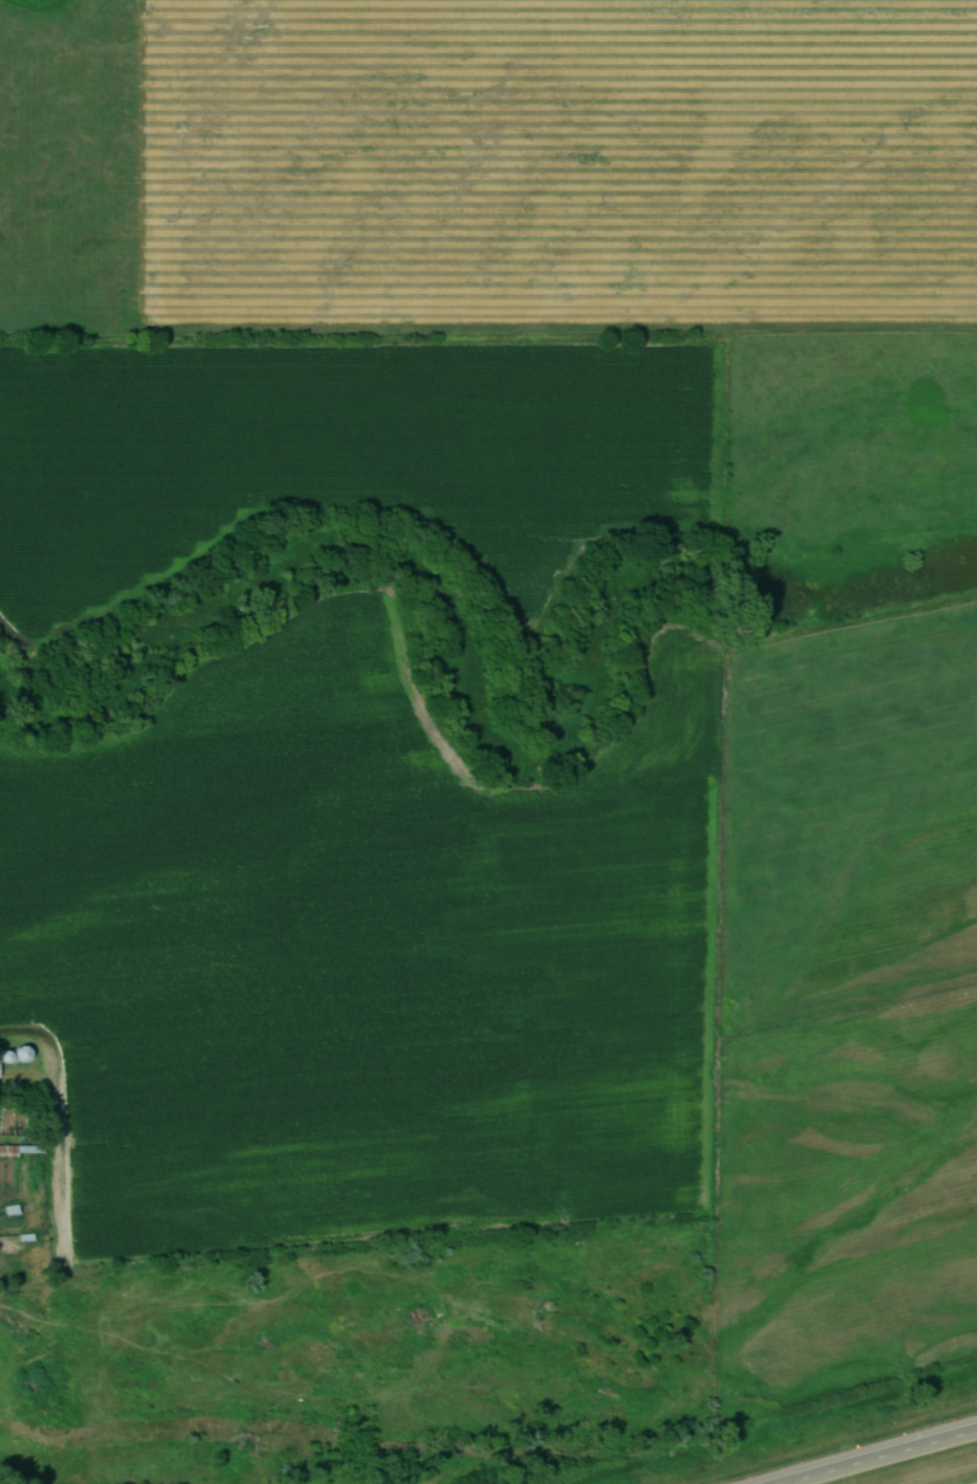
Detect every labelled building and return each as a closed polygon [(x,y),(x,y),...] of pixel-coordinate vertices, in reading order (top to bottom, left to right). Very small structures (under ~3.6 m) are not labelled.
[(27,1065),(27,1050),(11,1050),(10,1056),(0,1056),(0,1064),(27,1065)]
